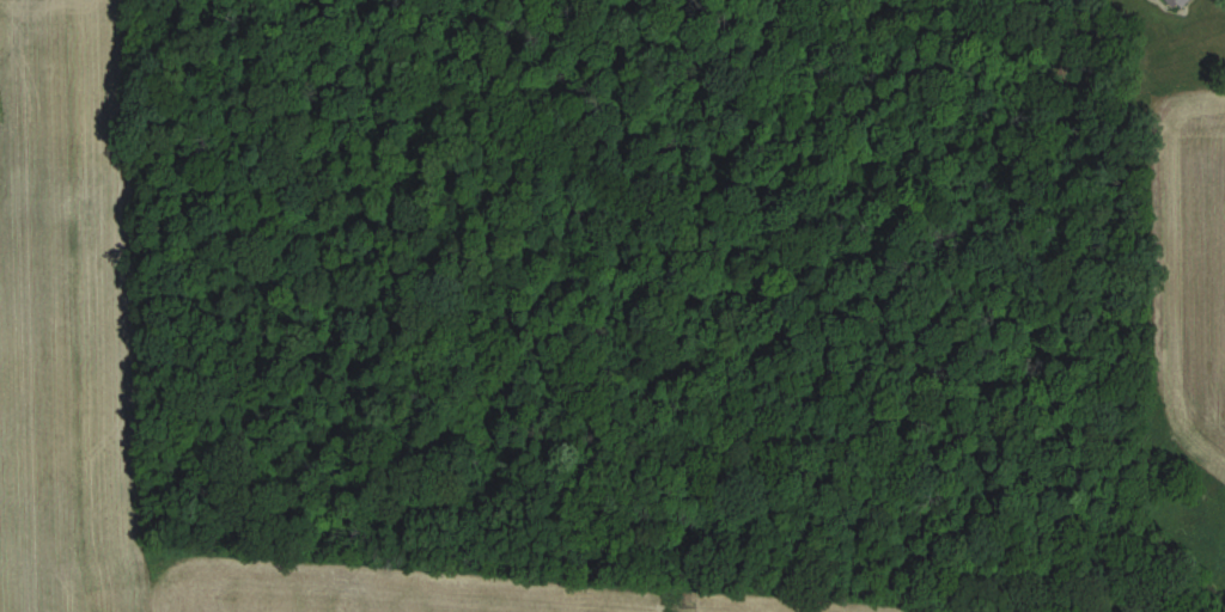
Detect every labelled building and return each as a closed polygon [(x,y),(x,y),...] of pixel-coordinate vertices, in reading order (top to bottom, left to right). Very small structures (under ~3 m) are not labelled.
[(1179,9),(1189,0),(1170,0),(1179,9)]
